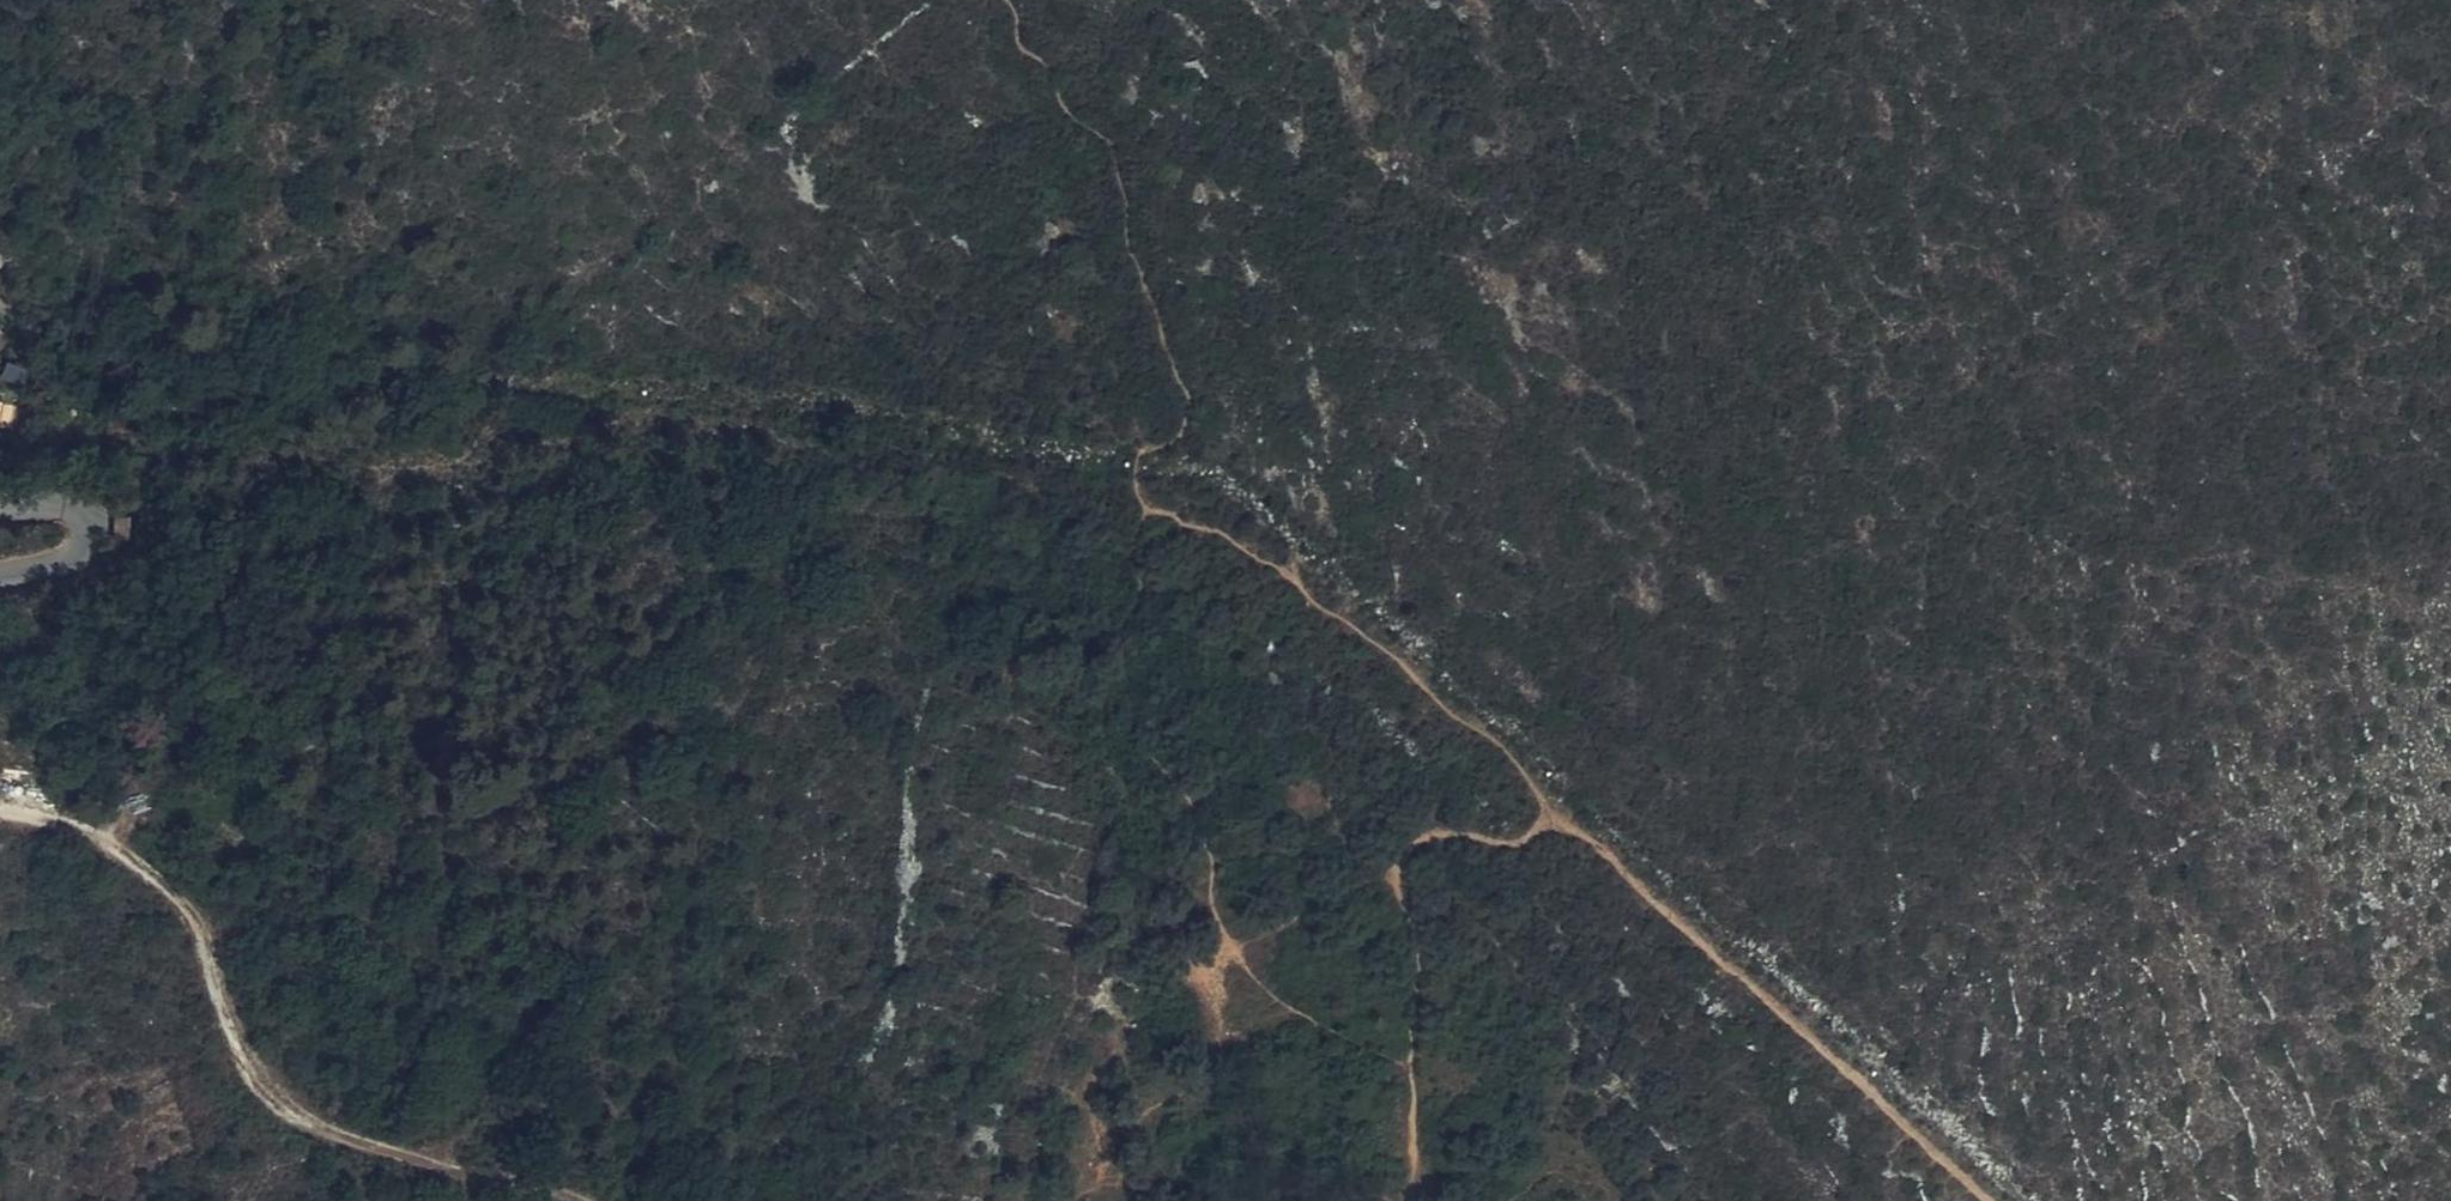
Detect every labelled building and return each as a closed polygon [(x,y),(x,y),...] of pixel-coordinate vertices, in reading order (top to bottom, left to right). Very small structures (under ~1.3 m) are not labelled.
[(134,536),(134,513),(119,513),(119,536),(134,536)]
